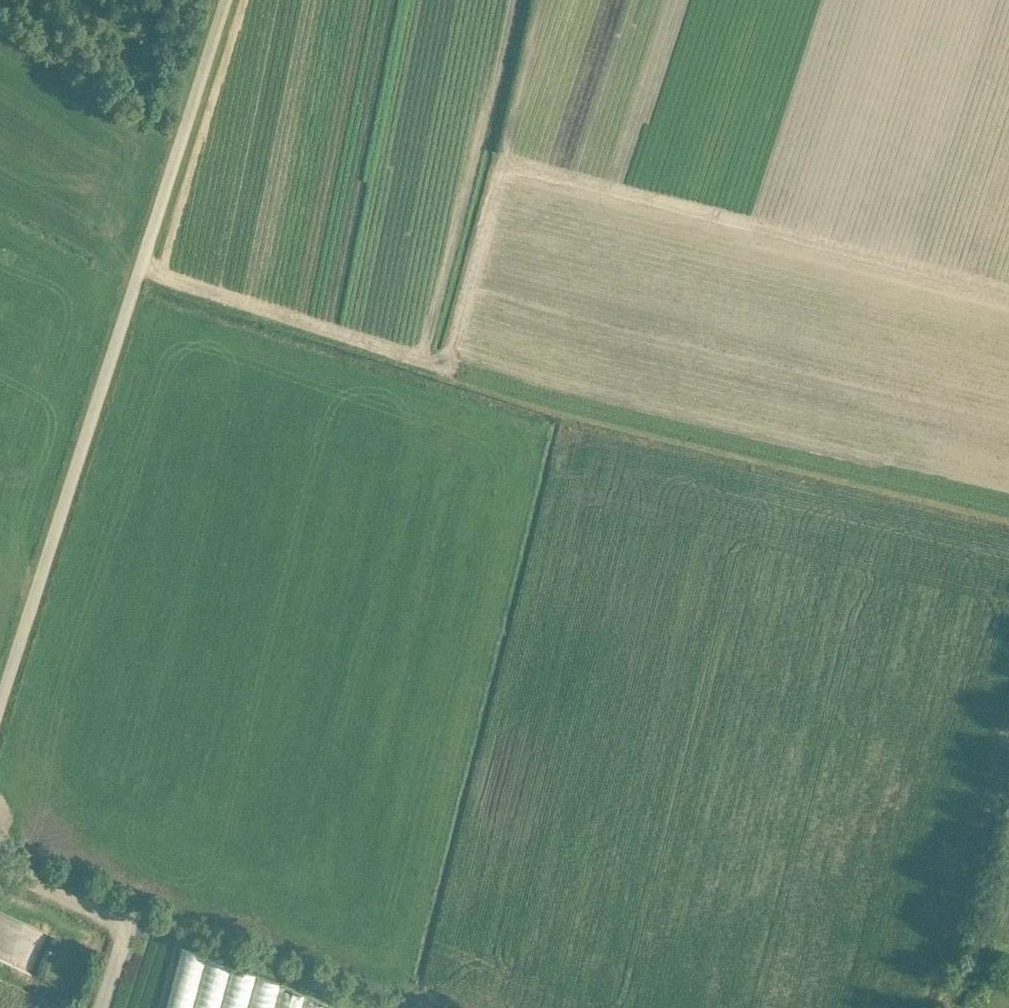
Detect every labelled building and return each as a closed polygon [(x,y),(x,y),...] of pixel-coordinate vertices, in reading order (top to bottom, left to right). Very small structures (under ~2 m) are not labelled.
[(227,981),(220,1007),(348,1007),(227,981)]
